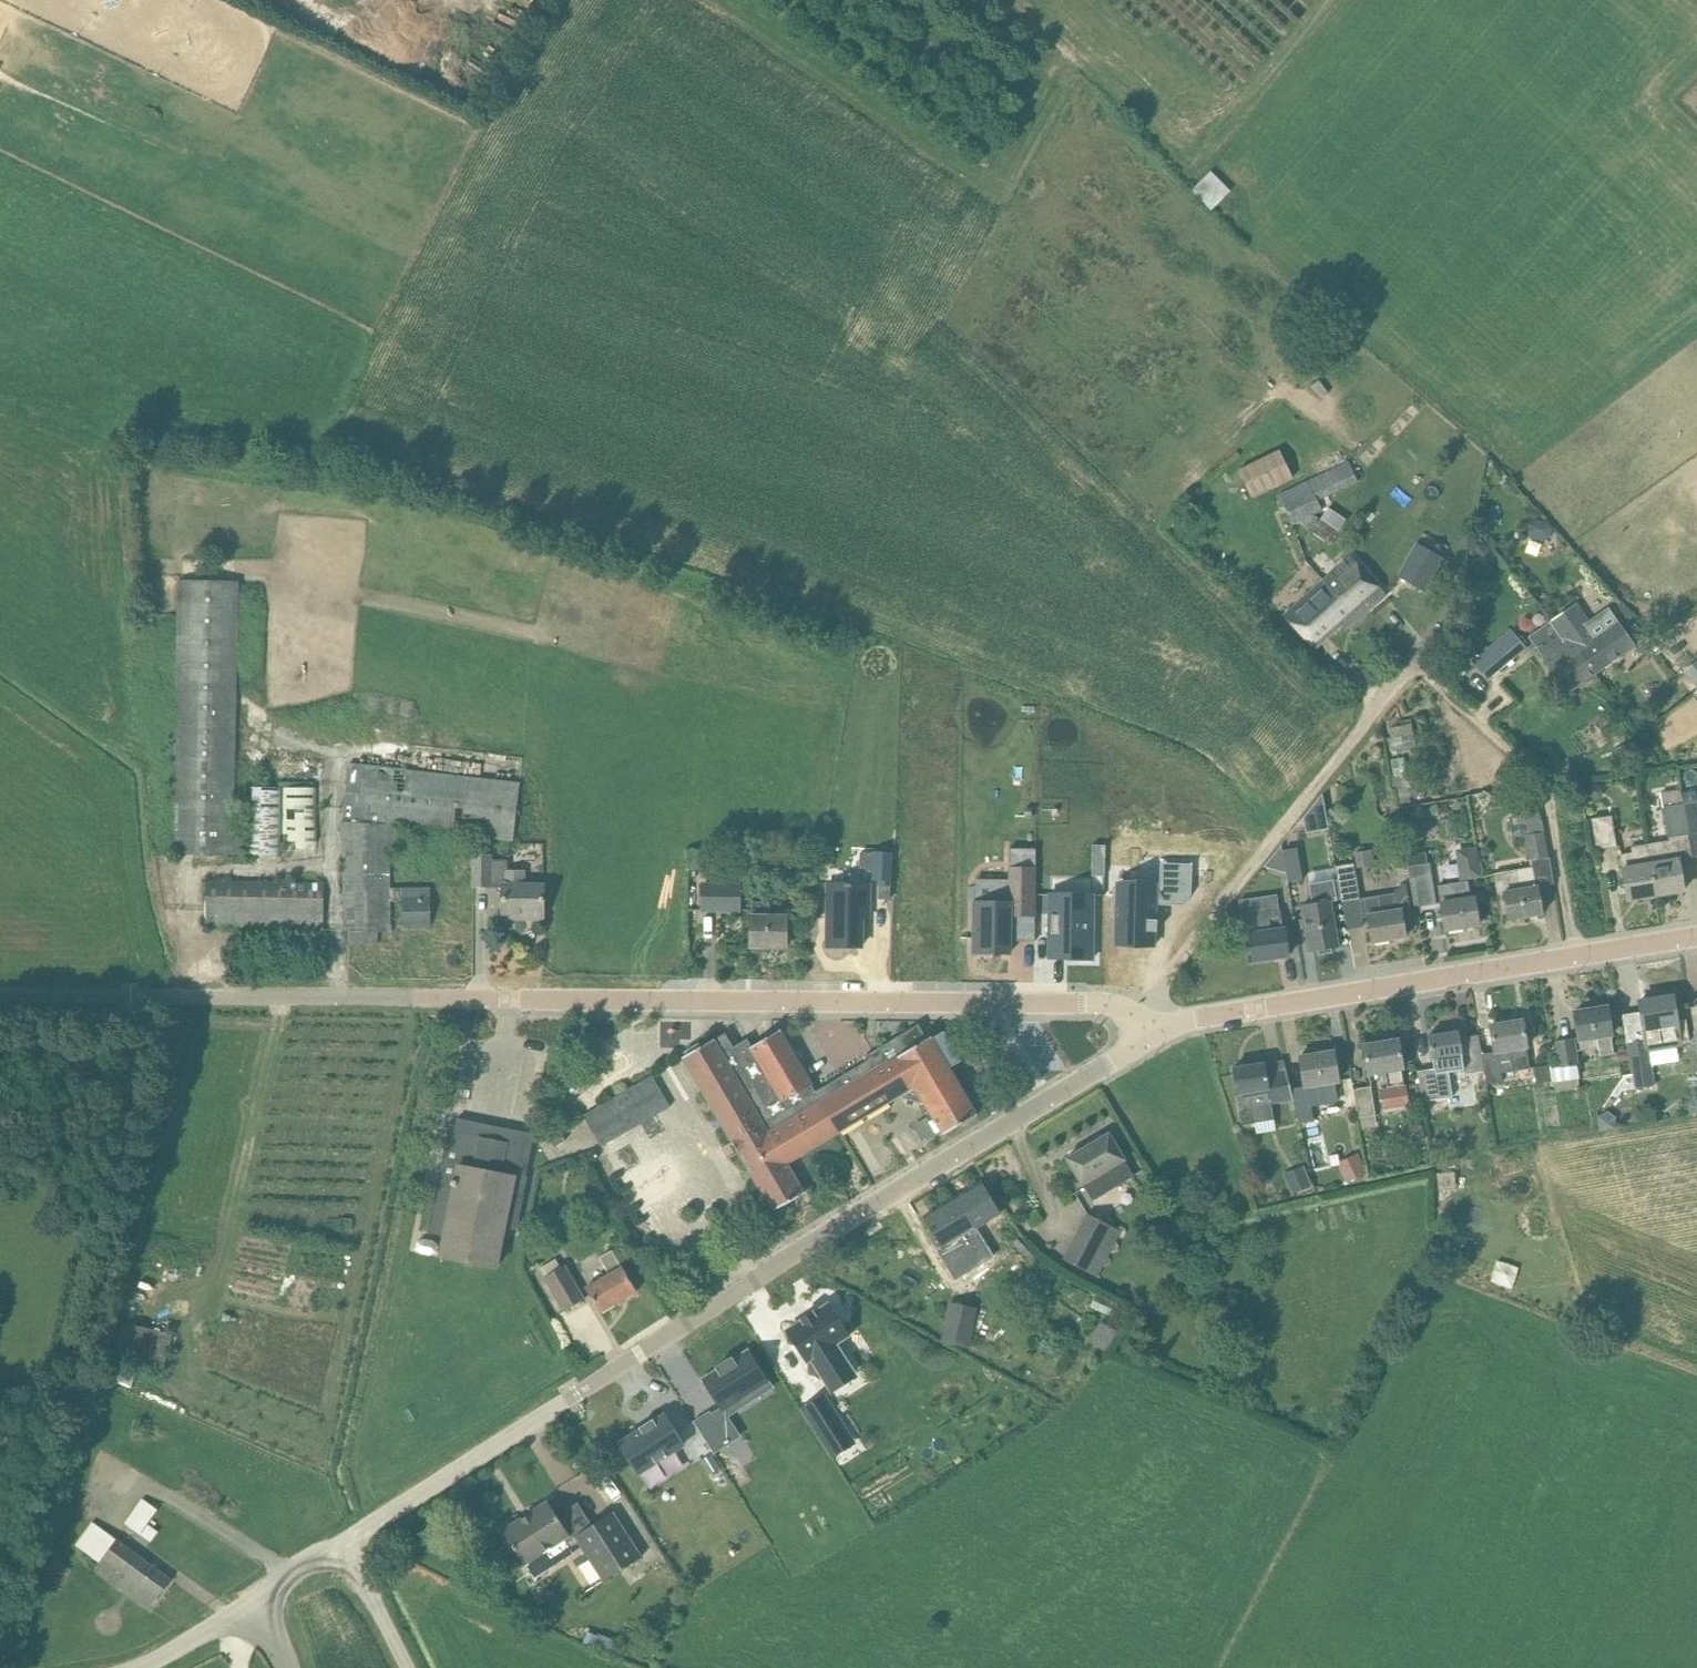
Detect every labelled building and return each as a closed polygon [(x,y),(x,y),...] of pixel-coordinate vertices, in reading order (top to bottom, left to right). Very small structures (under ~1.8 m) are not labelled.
[(1280,450),(1240,469),(1254,497),(1306,471),(1292,446),(1281,451),(1280,450)] [(1340,533),(1321,519),(1316,515),(1325,510),(1320,501),(1359,483),(1343,448),(1311,463),(1317,476),(1279,495),(1294,526),(1299,523),(1331,546),(1340,533)] [(1444,560),(1416,544),(1399,576),(1427,591),(1444,560)] [(1387,596),(1372,579),(1351,558),(1286,615),(1316,648),(1341,625),(1346,631),(1387,596)] [(173,855),(243,856),(244,837),(235,837),(240,582),(179,580),(173,855)] [(1576,604),(1552,621),(1575,655),(1580,651),(1595,673),(1635,645),(1608,608),(1589,622),(1576,604)] [(1552,622),(1529,638),(1542,655),(1568,692),(1595,673),(1580,651),(1575,655),(1552,622)] [(1526,648),(1511,630),(1474,661),(1489,679),(1526,648)] [(1688,667),(1696,678),(1696,659),(1688,667)] [(1039,708),(1028,709),(1029,721),(1039,721),(1039,708)] [(1411,720),(1389,725),(1391,737),(1388,738),(1391,753),(1416,747),(1411,720)] [(1394,778),(1391,778),(1397,809),(1403,808),(1402,805),(1411,803),(1410,797),(1419,795),(1420,801),(1434,798),(1433,791),(1420,793),(1417,781),(1409,783),(1404,758),(1391,760),(1394,778)] [(349,764),(343,821),(346,931),(350,931),(350,942),(378,943),(378,932),(391,932),(392,900),(391,900),(391,888),(392,848),(403,848),(403,828),(505,839),(512,840),(515,840),(521,783),(353,765),(349,764)] [(1681,790),(1689,834),(1688,834),(1692,857),(1696,857),(1696,800),(1694,782),(1680,784),(1681,790)] [(283,787),(249,786),(249,790),(240,790),(239,818),(248,818),(248,853),(282,853),(283,787)] [(318,787),(283,787),(282,853),(317,854),(318,787)] [(1688,834),(1689,834),(1681,790),(1662,793),(1669,841),(1648,844),(1656,895),(1684,891),(1679,860),(1676,836),(1688,834)] [(1323,794),(1304,818),(1307,832),(1329,828),(1323,794)] [(1513,817),(1516,836),(1526,835),(1544,832),(1540,808),(1517,812),(1517,816),(1513,817)] [(1617,846),(1612,816),(1592,819),(1597,849),(1617,846)] [(1544,832),(1526,835),(1531,861),(1549,858),(1544,832)] [(1628,900),(1656,895),(1648,844),(1632,846),(1633,852),(1621,854),(1623,868),(1628,900)] [(1093,845),(1092,876),(1106,876),(1106,845),(1093,845)] [(1477,846),(1456,849),(1460,879),(1481,877),(1477,846)] [(975,902),(974,954),(1011,954),(1011,941),(1011,915),(1035,916),(1036,849),(1010,848),(1010,865),(1010,880),(1010,902),(975,902)] [(873,871),(873,880),(879,880),(879,888),(879,899),(892,899),(893,852),(873,852),(873,853),(873,871)] [(544,918),(544,885),(524,885),(524,871),(507,871),(507,861),(491,861),(491,855),(474,855),(474,886),(504,886),(504,913),(522,913),(522,918),(544,918)] [(1112,916),(1112,917),(1114,917),(1117,917),(1116,945),(1155,946),(1155,932),(1158,932),(1158,930),(1156,930),(1157,921),(1158,921),(1158,920),(1156,920),(1156,905),(1182,906),(1184,906),(1191,896),(1192,895),(1193,864),(1193,863),(1191,863),(1191,864),(1178,863),(1177,884),(1160,884),(1137,883),(1137,889),(1118,889),(1113,888),(1113,889),(1112,916)] [(1343,902),(1358,899),(1360,899),(1355,863),(1337,866),(1343,902)] [(1418,907),(1438,904),(1430,863),(1407,867),(1414,906),(1418,905),(1418,907)] [(833,866),(822,866),(820,879),(833,879),(833,866)] [(1497,894),(1505,893),(1509,920),(1543,914),(1538,886),(1537,886),(1533,867),(1517,869),(1494,874),(1497,894)] [(324,931),(325,883),(207,880),(206,928),(324,931)] [(1312,902),(1303,904),(1311,952),(1319,951),(1319,955),(1333,953),(1332,948),(1339,947),(1331,902),(1338,900),(1334,880),(1309,885),(1312,902)] [(1479,924),(1476,903),(1475,898),(1471,898),(1468,881),(1439,886),(1446,930),(1479,924)] [(829,884),(828,947),(862,947),(862,918),(869,918),(869,884),(829,884)] [(1360,899),(1358,899),(1361,917),(1368,916),(1372,942),(1406,936),(1402,912),(1411,910),(1407,884),(1402,885),(1396,890),(1395,893),(1360,899)] [(703,885),(703,909),(740,910),(740,885),(703,885)] [(432,926),(432,889),(391,888),(391,900),(392,900),(405,901),(404,926),(432,926)] [(1242,893),(1223,920),(1242,918),(1245,936),(1250,935),(1254,960),(1289,955),(1285,929),(1282,930),(1280,912),(1267,914),(1266,901),(1257,902),(1255,891),(1242,893)] [(1050,894),(1049,946),(1060,946),(1060,959),(1094,959),(1095,894),(1050,894)] [(771,902),(753,902),(753,916),(751,916),(751,946),(787,947),(788,917),(771,917),(771,902)] [(1673,996),(1640,1002),(1641,1012),(1623,1014),(1627,1045),(1629,1047),(1629,1055),(1632,1074),(1623,1075),(1624,1077),(1614,1091),(1619,1095),(1622,1089),(1655,1085),(1651,1058),(1649,1046),(1681,1041),(1682,1044),(1690,1042),(1686,1019),(1677,1021),(1673,996)] [(1608,1007),(1574,1012),(1580,1049),(1599,1046),(1600,1056),(1614,1053),(1611,1035),(1613,1035),(1608,1007)] [(1528,1047),(1527,1042),(1523,1020),(1491,1026),(1494,1047),(1496,1058),(1484,1060),(1487,1085),(1504,1082),(1502,1073),(1530,1069),(1527,1047),(1528,1047)] [(816,1092),(816,1093),(839,1131),(902,1093),(904,1098),(920,1102),(924,1100),(944,1134),(978,1115),(950,1068),(962,1061),(944,1031),(932,1038),(932,1037),(927,1039),(919,1025),(865,1056),(868,1062),(816,1092)] [(748,1039),(746,1040),(753,1051),(738,1060),(773,1119),(816,1093),(816,1092),(812,1084),(813,1084),(781,1030),(752,1046),(748,1039)] [(1463,1057),(1462,1053),(1458,1031),(1429,1035),(1434,1068),(1418,1071),(1422,1095),(1424,1112),(1454,1107),(1450,1081),(1448,1072),(1463,1070),(1462,1057),(1463,1057)] [(753,1051),(746,1040),(734,1047),(726,1033),(715,1039),(714,1039),(683,1057),(774,1211),(805,1193),(787,1162),(839,1131),(816,1093),(773,1119),(738,1060),(753,1051)] [(1577,1062),(1573,1038),(1555,1041),(1558,1065),(1577,1062)] [(1404,1068),(1403,1062),(1399,1040),(1365,1046),(1369,1073),(1386,1071),(1389,1088),(1381,1089),(1384,1109),(1410,1105),(1406,1085),(1404,1086),(1401,1068),(1404,1068)] [(1303,1057),(1300,1057),(1306,1093),(1293,1095),(1294,1099),(1300,1124),(1315,1121),(1312,1105),(1338,1101),(1334,1082),(1339,1081),(1334,1052),(1318,1054),(1317,1051),(1315,1049),(1304,1051),(1302,1053),(1303,1057)] [(1271,1103),(1286,1100),(1294,1099),(1293,1095),(1287,1070),(1267,1074),(1265,1063),(1234,1068),(1243,1125),(1256,1123),(1274,1119),(1271,1103)] [(653,1075),(598,1107),(584,1115),(602,1147),(671,1107),(653,1075)] [(1354,1089),(1359,1119),(1360,1119),(1362,1129),(1378,1126),(1371,1087),(1354,1089)] [(451,1124),(428,1232),(446,1236),(442,1257),(496,1268),(505,1225),(518,1228),(528,1177),(527,1176),(535,1134),(458,1118),(456,1125),(451,1124)] [(919,1127),(915,1130),(925,1148),(939,1139),(928,1122),(919,1127)] [(1423,1126),(1403,1128),(1406,1143),(1425,1139),(1423,1126)] [(555,1147),(566,1141),(560,1129),(548,1136),(555,1147)] [(1110,1133),(1067,1158),(1083,1185),(1084,1184),(1094,1201),(1135,1176),(1125,1160),(1125,1159),(1110,1133)] [(1357,1154),(1337,1164),(1348,1184),(1368,1174),(1357,1154)] [(1304,1165),(1284,1174),(1292,1194),(1313,1185),(1304,1165)] [(1000,1213),(993,1202),(982,1183),(925,1217),(943,1247),(942,1248),(952,1263),(973,1250),(982,1263),(994,1256),(977,1227),(1000,1213)] [(1451,1206),(1436,1206),(1436,1225),(1450,1225),(1451,1206)] [(1064,1259),(1098,1276),(1122,1229),(1088,1212),(1064,1259)] [(610,1274),(586,1288),(601,1312),(637,1291),(613,1250),(600,1257),(610,1274)] [(565,1267),(545,1277),(565,1311),(585,1299),(565,1267)] [(803,1320),(788,1330),(808,1362),(811,1360),(823,1378),(824,1377),(848,1363),(849,1363),(837,1344),(849,1336),(829,1304),(814,1313),(813,1311),(811,1313),(812,1315),(805,1319),(803,1317),(802,1319),(803,1320)] [(943,1342),(970,1348),(977,1309),(950,1304),(943,1342)] [(164,1371),(172,1334),(117,1322),(109,1359),(164,1371)] [(748,1407),(774,1392),(751,1354),(736,1364),(734,1361),(719,1371),(721,1373),(706,1382),(723,1411),(724,1413),(739,1404),(744,1410),(748,1407)] [(824,1395),(803,1408),(834,1456),(847,1448),(835,1429),(843,1424),(824,1395)] [(695,1420),(694,1421),(711,1449),(714,1454),(716,1453),(715,1452),(729,1443),(711,1415),(710,1413),(696,1422),(695,1420)] [(667,1418),(623,1447),(642,1477),(685,1449),(686,1448),(680,1439),(667,1418)] [(711,1449),(693,1460),(702,1474),(720,1463),(715,1455),(714,1454),(711,1449)] [(142,1499),(125,1523),(140,1533),(156,1510),(142,1499)] [(560,1519),(557,1516),(549,1502),(504,1531),(525,1563),(564,1539),(568,1546),(576,1541),(603,1582),(643,1557),(625,1531),(613,1512),(582,1532),(569,1513),(560,1519)] [(172,1579),(154,1566),(95,1523),(79,1545),(101,1561),(96,1567),(151,1607),(172,1579)]
